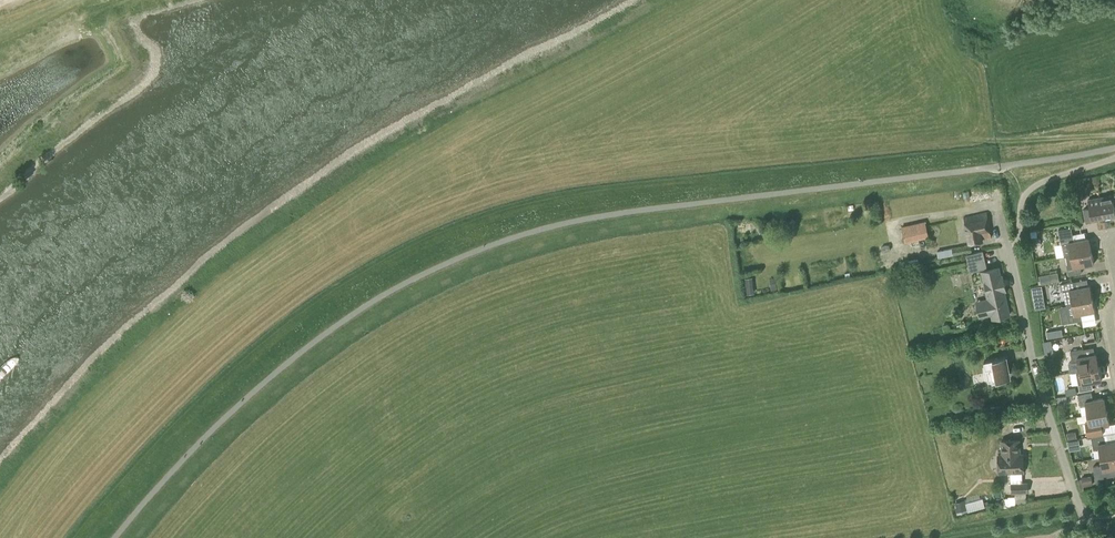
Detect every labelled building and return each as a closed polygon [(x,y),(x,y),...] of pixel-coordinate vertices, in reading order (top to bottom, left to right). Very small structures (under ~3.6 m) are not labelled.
[(1099,197),(1103,216),(1110,215),(1110,217),(1114,216),(1114,194),(1099,197)] [(1103,216),(1099,197),(1088,199),(1089,208),(1083,209),(1086,222),(1097,220),(1096,217),(1103,216)] [(856,204),(858,221),(864,220),(864,214),(869,214),(868,203),(856,204)] [(825,219),(849,216),(848,208),(824,211),(825,219)] [(982,239),(991,237),(987,213),(964,217),(969,243),(982,240),(982,239)] [(809,224),(810,229),(819,228),(818,216),(801,217),(801,224),(809,224)] [(902,225),(906,240),(929,235),(926,219),(902,225)] [(1072,234),(1059,237),(1060,244),(1054,245),(1056,257),(1064,255),(1064,256),(1071,255),(1089,251),(1086,238),(1073,241),(1072,234)] [(756,244),(741,245),(744,267),(751,266),(750,256),(757,256),(756,244)] [(881,246),(883,253),(890,251),(889,245),(881,246)] [(971,245),(952,248),(953,255),(972,252),(971,245)] [(952,248),(937,251),(939,258),(953,255),(952,248)] [(870,250),(863,252),(865,260),(859,261),(862,273),(875,269),(870,250)] [(1071,255),(1064,256),(1072,255),(1073,262),(1066,264),(1068,275),(1081,272),(1080,266),(1093,263),(1091,250),(1089,251),(1071,255)] [(983,251),(966,254),(970,272),(987,268),(983,251)] [(921,263),(920,256),(906,258),(908,265),(921,263)] [(827,274),(839,272),(838,265),(846,264),(844,257),(825,261),(827,274)] [(981,272),(987,298),(976,301),(980,317),(991,314),(992,319),(1009,315),(1004,291),(1005,291),(1002,276),(1000,276),(998,268),(981,272)] [(800,271),(793,272),(795,286),(803,284),(800,271)] [(1059,279),(1057,272),(1050,274),(1051,281),(1059,279)] [(746,276),(746,291),(754,291),(754,276),(746,276)] [(769,279),(771,287),(778,286),(777,278),(769,279)] [(1088,285),(1074,288),(1073,281),(1060,284),(1061,291),(1068,289),(1071,302),(1092,298),(1092,297),(1090,298),(1088,285)] [(1031,287),(1034,305),(1044,303),(1040,285),(1038,286),(1031,287)] [(1092,298),(1071,302),(1067,302),(1069,315),(1068,315),(1069,322),(1082,319),(1081,313),(1094,310),(1092,298)] [(1094,354),(1084,356),(1083,349),(1070,351),(1072,363),(1078,362),(1079,370),(1099,367),(1099,366),(1097,366),(1094,354)] [(988,382),(1011,377),(1007,356),(984,361),(988,382)] [(1081,371),(1083,379),(1077,380),(1079,391),(1092,389),(1091,382),(1101,380),(1099,367),(1079,370),(1079,371),(1081,371)] [(1102,398),(1092,399),(1091,392),(1078,395),(1080,406),(1085,405),(1087,414),(1107,411),(1107,410),(1105,410),(1102,398)] [(988,407),(989,415),(1000,414),(999,406),(988,407)] [(1089,414),(1090,421),(1085,422),(1088,435),(1103,433),(1102,426),(1109,424),(1107,411),(1087,414),(1087,415),(1089,414)] [(1076,439),(1075,432),(1067,434),(1069,440),(1076,439)] [(1106,442),(1104,436),(1091,438),(1093,450),(1099,449),(1101,457),(1114,455),(1114,440),(1106,442)] [(998,456),(999,474),(1024,473),(1023,455),(1019,455),(1019,441),(1002,441),(1002,455),(998,456)] [(1104,465),(1093,467),(1095,479),(1113,475),(1112,468),(1114,468),(1114,455),(1101,457),(1101,458),(1103,457),(1104,465)] [(1092,484),(1091,476),(1082,478),(1082,480),(1079,480),(1079,481),(1080,485),(1081,490),(1082,490),(1084,490),(1083,486),(1092,484)] [(1012,493),(1028,492),(1027,483),(1012,484),(1012,493)] [(964,500),(954,503),(957,514),(967,512),(966,507),(964,500)]
